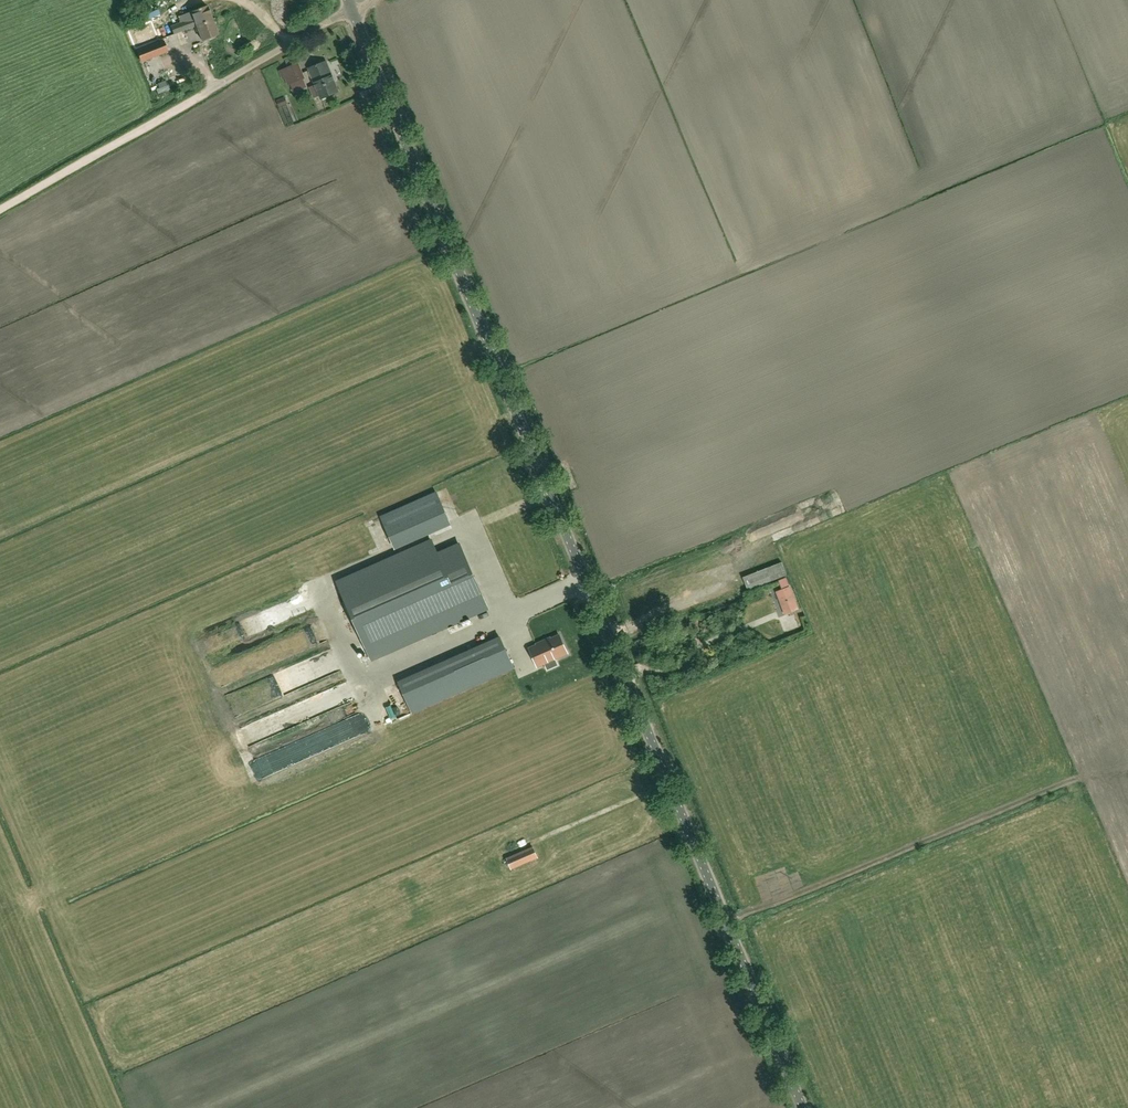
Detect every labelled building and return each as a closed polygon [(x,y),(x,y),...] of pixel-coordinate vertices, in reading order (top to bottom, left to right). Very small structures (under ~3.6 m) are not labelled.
[(207,6),(191,12),(179,16),(181,22),(171,26),(174,35),(197,26),(212,20),(207,6)] [(151,14),(153,21),(166,17),(165,11),(151,14)] [(212,20),(197,26),(202,41),(218,34),(212,20)] [(163,41),(138,51),(142,61),(167,51),(163,41)] [(321,99),(339,92),(326,61),(309,69),(321,99)] [(305,79),(299,63),(279,71),(283,79),(285,78),(288,86),(291,84),(294,93),(307,88),(304,79),(305,79)] [(280,108),(288,104),(286,98),(283,99),(282,98),(277,100),(280,108)] [(459,544),(437,554),(431,540),(337,582),(372,658),(487,607),(459,544)] [(748,589),(787,574),(782,563),(744,578),(748,589)] [(785,614),(798,609),(789,587),(777,592),(785,614)] [(537,646),(530,649),(537,666),(567,653),(560,636),(546,642),(546,640),(536,645),(537,646)] [(500,637),(490,642),(447,661),(461,692),(514,668),(507,651),(500,637)] [(511,869),(538,858),(533,846),(506,858),(511,869)]
